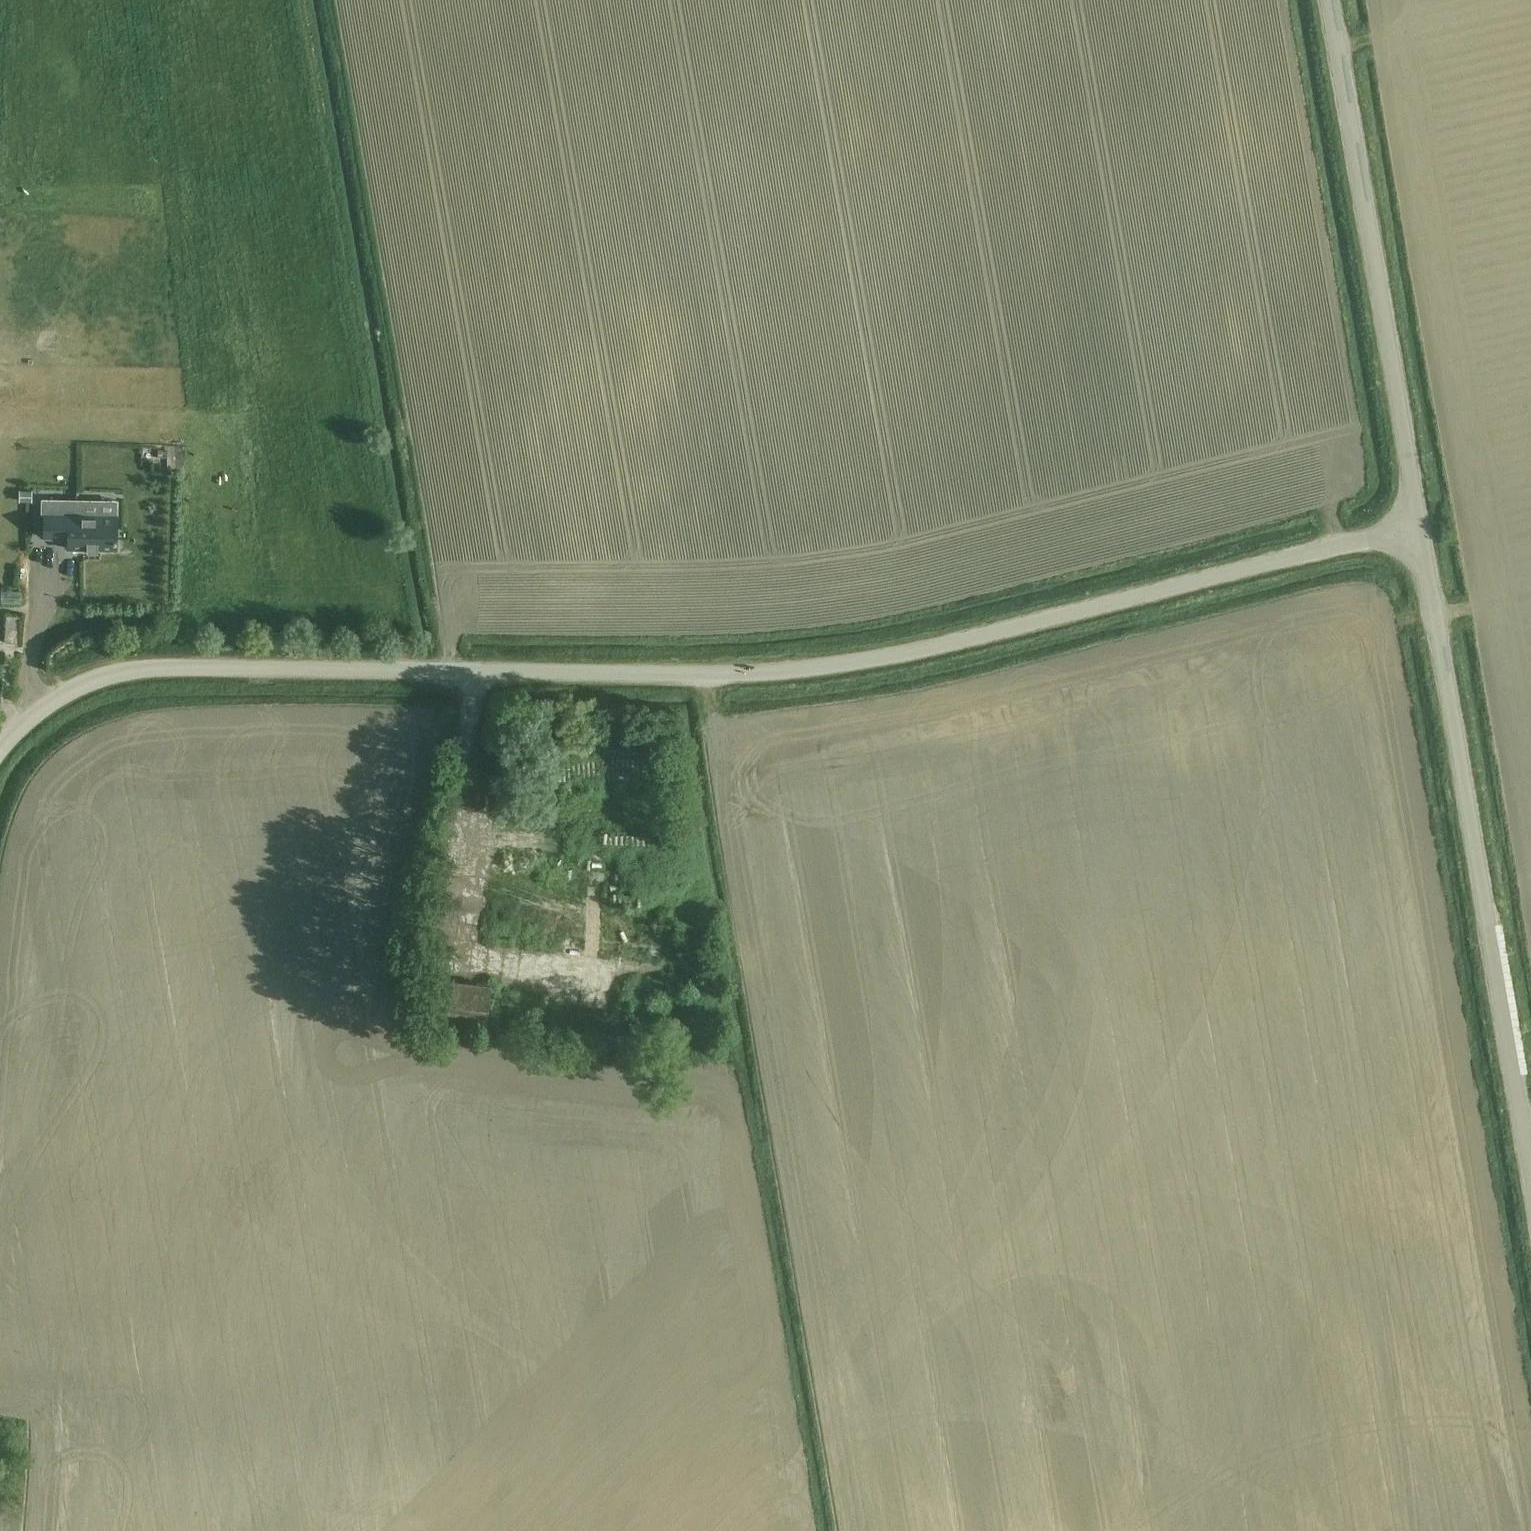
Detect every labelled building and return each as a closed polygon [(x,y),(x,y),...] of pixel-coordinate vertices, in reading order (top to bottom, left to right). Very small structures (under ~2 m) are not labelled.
[(31,491),(20,491),(20,501),(31,501),(31,491)] [(77,499),(42,498),(42,512),(44,512),(44,536),(68,537),(68,548),(86,548),(86,549),(88,549),(88,548),(96,548),(96,549),(97,549),(97,548),(116,548),(116,513),(76,513),(77,499)] [(18,597),(17,586),(0,586),(0,598),(18,597)] [(19,642),(21,615),(7,614),(5,641),(19,642)] [(487,888),(482,939),(623,953),(625,940),(669,944),(670,929),(651,927),(652,916),(637,915),(636,924),(589,919),(591,899),(487,888)] [(429,1021),(485,1029),(491,984),(435,976),(429,1021)]
